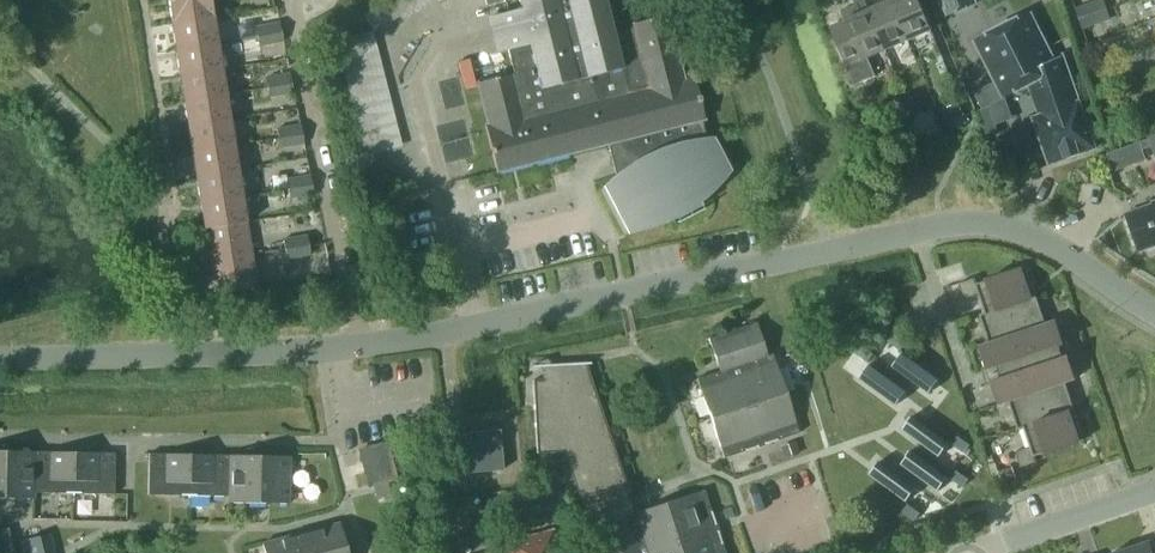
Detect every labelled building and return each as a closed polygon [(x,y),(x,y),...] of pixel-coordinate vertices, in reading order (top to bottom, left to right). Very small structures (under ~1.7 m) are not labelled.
[(213,17),(211,0),(168,0),(171,24),(213,17)] [(705,136),(701,120),(705,119),(693,73),(682,75),(667,15),(633,23),(634,27),(613,33),(604,0),(519,0),(521,8),(499,14),(514,73),(478,82),(489,125),(485,126),(497,171),(607,143),(616,175),(602,188),(625,231),(642,228),(659,222),(674,213),(678,221),(703,207),(700,199),(710,191),(719,182),(728,173),(709,135),(705,136)] [(832,24),(856,83),(878,74),(870,55),(887,48),(870,8),(866,0),(856,0),(858,3),(844,9),(847,17),(832,24)] [(910,38),(893,0),(884,0),(884,2),(870,8),(887,48),(910,38)] [(910,38),(934,29),(922,0),(893,0),(910,38)] [(947,15),(977,2),(976,0),(941,0),(947,15)] [(1093,12),(1089,1),(1076,6),(1080,17),(1093,12)] [(1031,12),(975,40),(1004,97),(1036,81),(1046,111),(1033,116),(1050,163),(1096,147),(1080,99),(1079,100),(1063,53),(1053,57),(1031,12)] [(1080,17),(1084,28),(1097,23),(1093,12),(1080,17)] [(217,42),(213,17),(171,24),(175,49),(217,42)] [(257,35),(281,31),(279,20),(255,25),(257,35)] [(364,155),(402,145),(373,30),(335,39),(364,155)] [(282,41),(281,31),(257,35),(259,45),(282,41)] [(180,74),(221,68),(217,42),(175,49),(180,74)] [(226,94),(221,68),(180,74),(184,101),(226,94)] [(267,87),(291,83),(289,72),(265,76),(267,87)] [(292,93),(291,83),(267,87),(269,97),(292,93)] [(188,126),(230,119),(226,94),(184,101),(188,126)] [(989,104),(978,110),(986,132),(997,127),(989,104)] [(234,145),(230,119),(188,126),(192,152),(234,145)] [(277,127),(279,137),(302,133),(300,123),(277,127)] [(303,143),(302,133),(279,137),(280,147),(303,143)] [(1154,155),(1154,152),(1149,138),(1117,150),(1124,167),(1154,155)] [(196,177),(238,170),(234,145),(192,152),(196,177)] [(286,178),(288,188),(312,183),(308,164),(294,167),(296,176),(286,178)] [(196,177),(200,204),(242,196),(238,170),(196,177)] [(312,183),(288,188),(290,198),(313,193),(312,183)] [(205,232),(247,225),(242,196),(200,204),(205,232)] [(1128,212),(1141,249),(1154,245),(1154,203),(1128,212)] [(251,254),(247,225),(205,232),(209,262),(251,254)] [(283,238),(285,248),(308,244),(306,234),(283,238)] [(310,254),(308,244),(285,248),(287,258),(310,254)] [(251,254),(209,262),(215,293),(257,287),(251,254)] [(986,311),(1038,294),(1028,265),(1023,267),(1022,267),(988,278),(988,279),(978,282),(976,276),(960,281),(965,297),(980,292),(986,311)] [(1019,428),(1025,427),(1076,410),(1066,381),(1076,378),(1057,320),(1047,323),(1038,294),(986,311),(981,313),(990,341),(981,344),(1000,403),(1010,400),(1019,428)] [(719,370),(735,365),(767,354),(756,321),(708,337),(719,370)] [(889,341),(901,349),(907,341),(895,333),(889,341)] [(868,361),(874,353),(862,345),(857,353),(868,361)] [(748,405),(785,392),(772,352),(767,354),(735,365),(748,405)] [(936,388),(943,375),(904,353),(896,366),(936,388)] [(591,526),(624,515),(635,512),(586,363),(591,363),(590,362),(548,364),(552,376),(544,379),(533,380),(537,452),(566,451),(591,526)] [(899,399),(907,386),(867,364),(860,377),(899,399)] [(735,365),(719,370),(697,378),(710,417),(748,405),(735,365)] [(748,405),(761,444),(799,432),(785,392),(748,405)] [(748,405),(710,417),(723,457),(761,444),(748,405)] [(943,442),(951,428),(911,406),(904,419),(943,442)] [(1076,410),(1025,427),(1031,446),(1016,450),(1022,466),(1038,461),(1036,455),(1045,452),(1046,452),(1080,441),(1080,440),(1086,438),(1076,410)] [(468,471),(504,469),(501,429),(465,432),(468,471)] [(970,444),(958,435),(952,443),(964,452),(970,444)] [(944,473),(951,460),(911,437),(904,451),(944,473)] [(395,477),(386,442),(361,449),(370,484),(395,477)] [(799,453),(796,443),(783,448),(786,457),(799,453)] [(912,484),(919,470),(880,448),(872,461),(912,484)] [(34,498),(34,492),(33,492),(34,451),(0,450),(0,497),(34,498)] [(34,451),(33,492),(34,492),(35,492),(45,492),(74,493),(74,451),(46,451),(34,451)] [(74,451),(74,493),(115,494),(115,452),(74,451)] [(149,453),(148,494),(189,495),(190,454),(149,453)] [(190,454),(189,495),(228,496),(229,496),(230,454),(190,454)] [(228,496),(228,502),(289,503),(289,455),(230,454),(229,496),(228,496)] [(1013,465),(998,469),(1002,481),(1016,476),(1013,465)] [(968,478),(957,470),(951,478),(963,486),(968,478)] [(558,478),(544,481),(549,502),(563,499),(558,478)] [(704,489),(664,502),(677,540),(716,526),(704,489)] [(637,552),(677,540),(664,502),(635,512),(624,515),(637,552)] [(920,512),(908,503),(902,511),(914,520),(920,512)] [(624,515),(591,526),(600,552),(637,552),(624,515)] [(263,543),(265,552),(348,552),(340,523),(305,532),(305,533),(298,535),(298,534),(263,543)] [(716,526),(677,540),(681,552),(725,552),(716,526)] [(0,529),(0,544),(10,541),(7,527),(0,529)] [(483,552),(559,552),(553,530),(491,546),(492,551),(483,552)] [(20,540),(24,552),(49,552),(45,534),(20,540)] [(637,552),(681,552),(677,540),(637,552)] [(1149,540),(1112,552),(1154,552),(1149,540)] [(0,544),(0,552),(13,552),(10,541),(0,544)]
